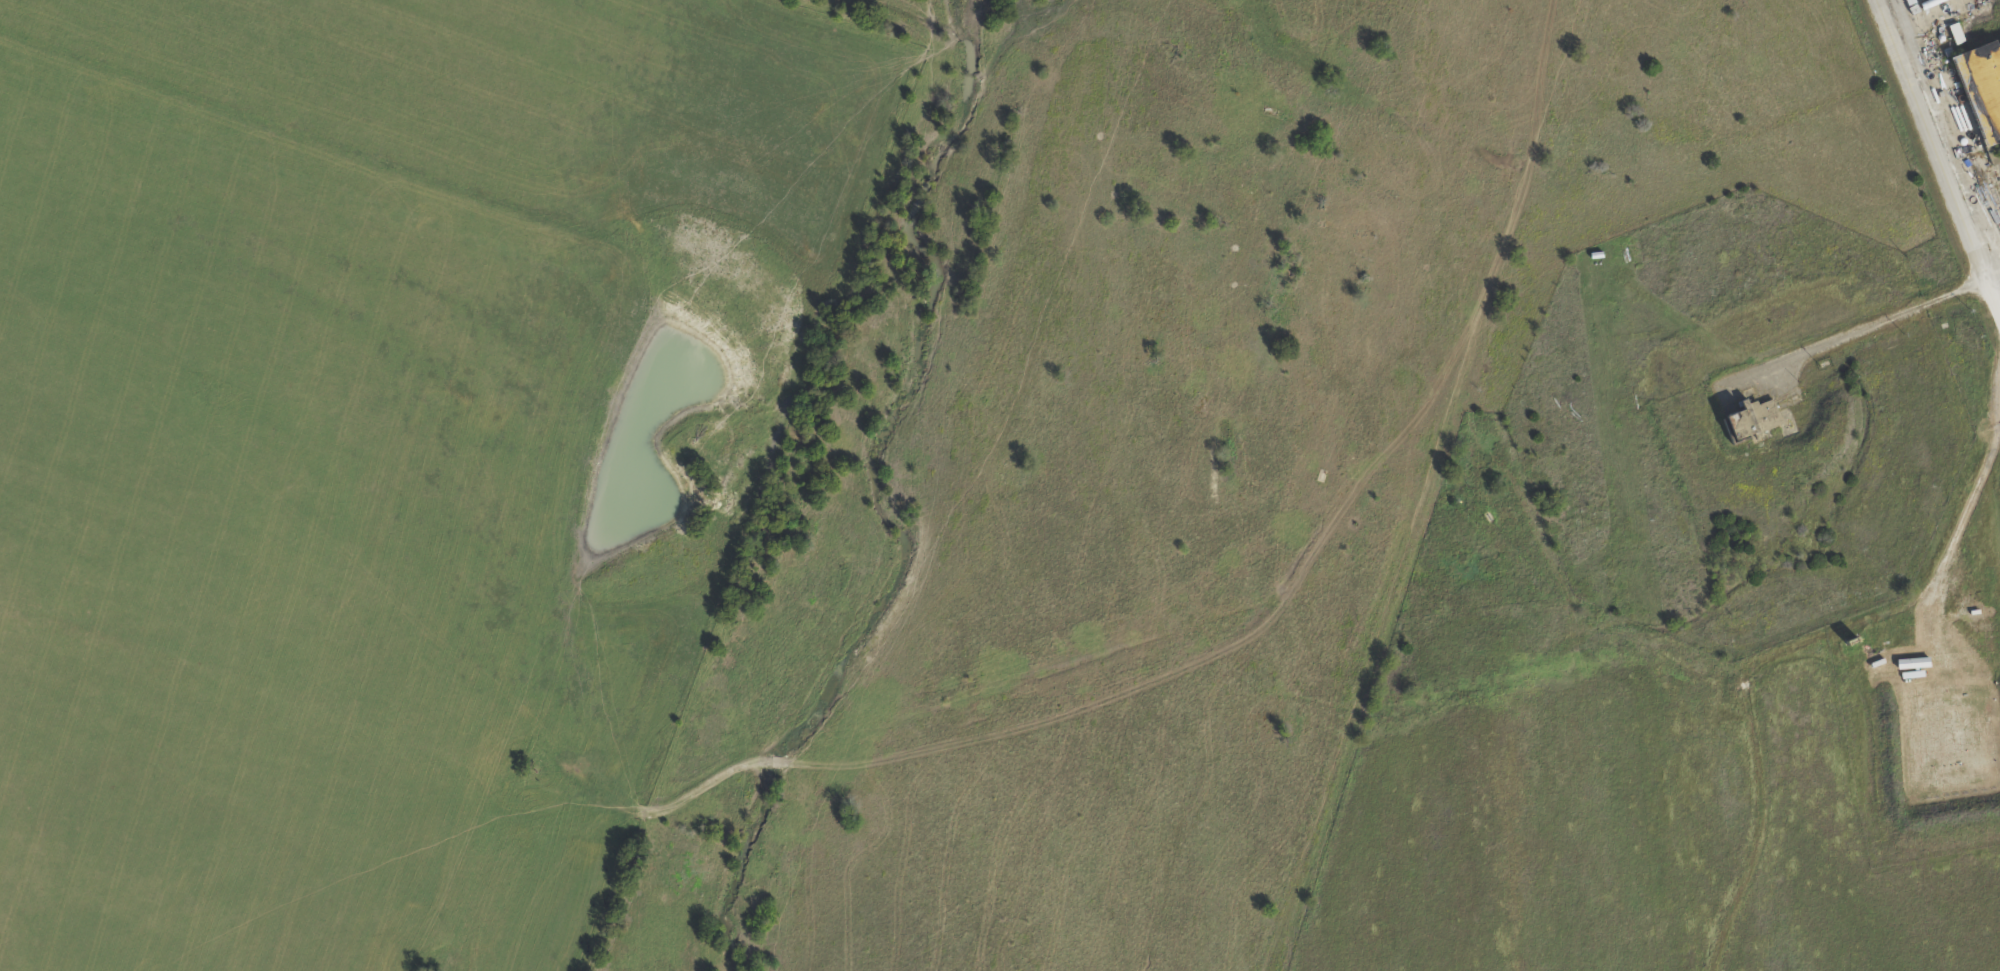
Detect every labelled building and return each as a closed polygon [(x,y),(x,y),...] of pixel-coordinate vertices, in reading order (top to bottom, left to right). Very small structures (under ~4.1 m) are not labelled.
[(1963,40),(1955,23),(1947,27),(1955,44),(1963,40)] [(1946,56),(1987,158),(1999,153),(1999,39),(1946,56)] [(1781,423),(1732,445),(1720,413),(1739,406),(1736,400),(1745,398),(1750,405),(1771,397),(1781,423)]
